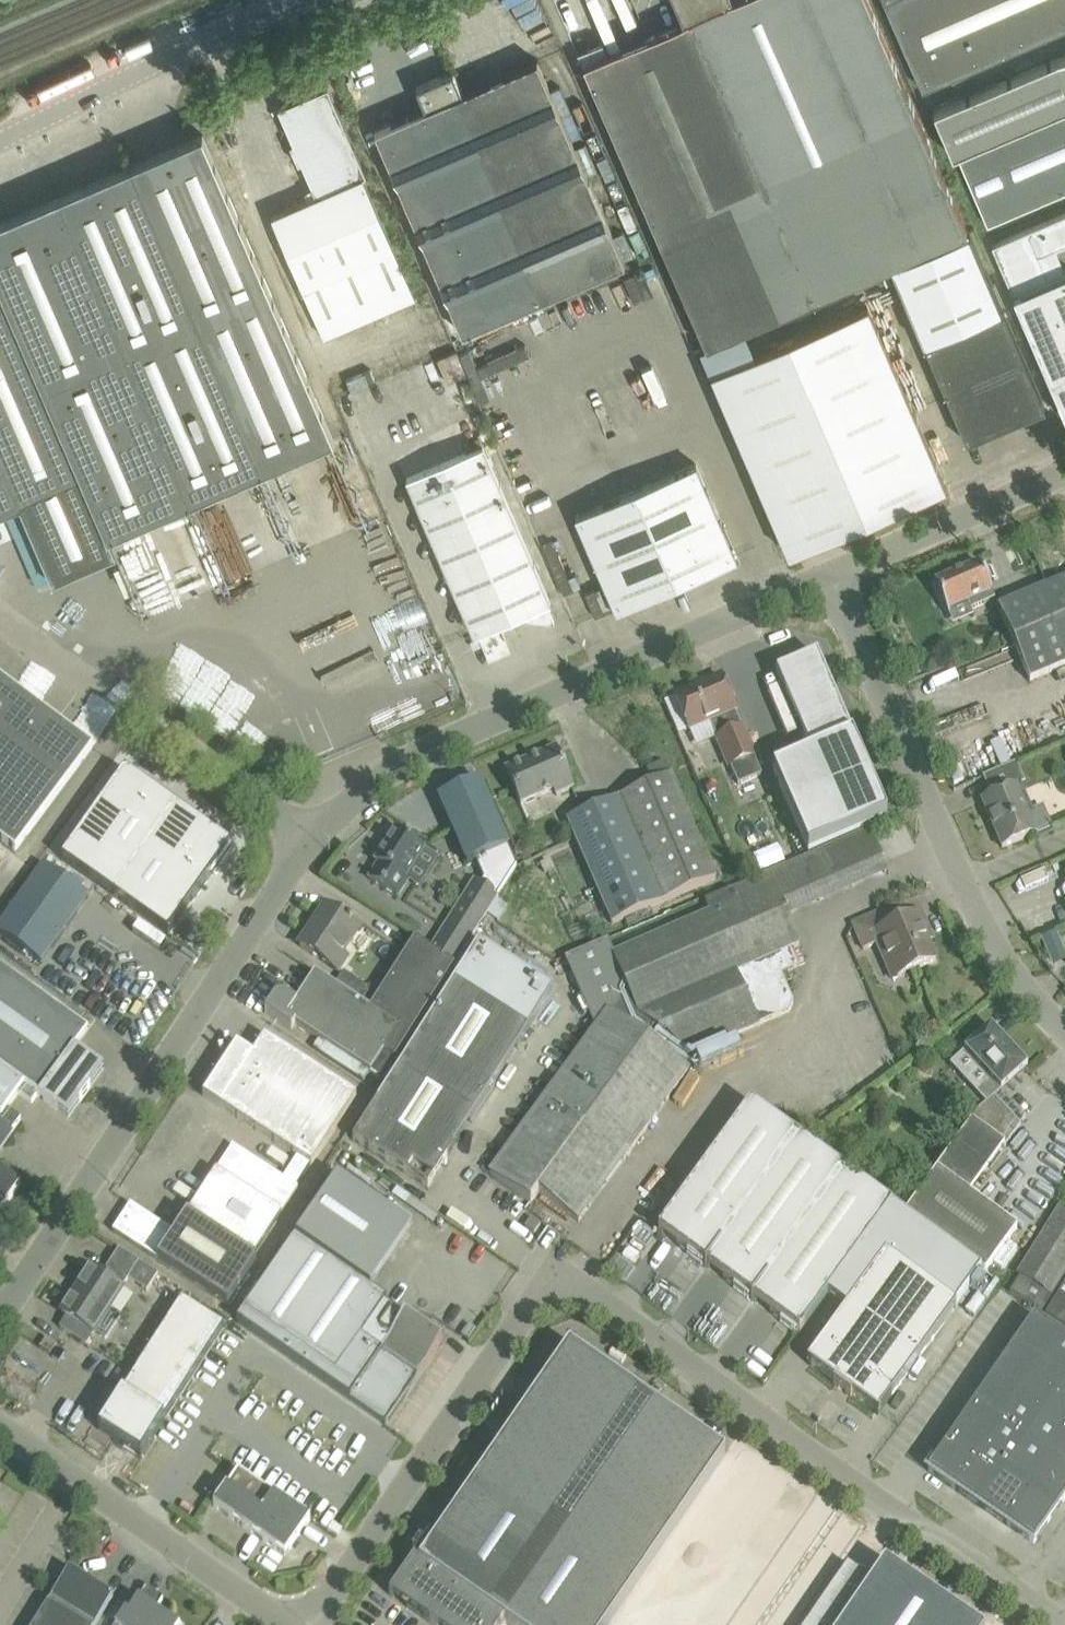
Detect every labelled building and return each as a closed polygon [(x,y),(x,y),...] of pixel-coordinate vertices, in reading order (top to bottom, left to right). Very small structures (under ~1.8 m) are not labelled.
[(866,0),(675,0),(683,20),(585,64),(667,257),(702,342),(966,228),(929,144),(866,0)] [(884,0),(900,36),(923,87),(1064,25),(1064,0),(884,0)] [(959,153),(989,222),(1064,190),(1064,54),(1059,56),(934,110),(953,155),(959,153)] [(462,91),(453,70),(416,86),(425,107),(374,129),(463,335),(625,265),(537,59),(462,91)] [(316,195),(271,215),(325,337),(417,297),(365,180),(367,179),(327,86),(278,107),(293,142),(290,144),(298,162),(301,160),(316,195)] [(3,508),(19,501),(52,578),(101,557),(115,551),(108,534),(333,437),(204,136),(202,133),(133,163),(132,163),(127,165),(87,183),(60,195),(0,220),(0,510),(3,508)] [(992,246),(1013,294),(1064,414),(1064,271),(1054,247),(1039,253),(1029,229),(992,246)] [(924,342),(967,440),(1045,407),(1041,397),(1002,308),(969,230),(891,264),(924,342)] [(789,552),(945,484),(867,304),(711,371),(789,552)] [(518,347),(473,362),(468,348),(454,352),(464,382),(448,387),(454,404),(490,392),(483,372),(522,358),(518,347)] [(550,601),(549,599),(482,444),(406,477),(474,634),(477,632),(489,658),(490,657),(497,647),(500,650),(504,645),(501,643),(505,639),(498,623),(525,611),(528,617),(552,621),(554,620),(546,602),(550,601)] [(575,515),(616,609),(736,556),(696,462),(575,515)] [(575,565),(554,511),(533,519),(554,573),(575,565)] [(995,599),(979,564),(934,583),(946,611),(965,603),(968,610),(995,599)] [(574,572),(562,577),(579,617),(591,612),(574,572)] [(1012,641),(1030,683),(1064,668),(1064,580),(1046,588),(1061,620),(1012,641)] [(998,609),(1012,641),(1061,620),(1046,588),(998,609)] [(811,754),(773,771),(808,854),(888,820),(818,656),(777,674),(811,754)] [(721,677),(674,697),(675,698),(689,731),(690,731),(710,722),(717,737),(718,739),(716,739),(729,768),(731,767),(739,785),(763,774),(755,756),(756,756),(743,727),(742,728),(735,711),(736,710),(721,677)] [(16,852),(95,746),(93,745),(93,746),(0,679),(0,840),(16,852)] [(572,788),(557,753),(528,766),(526,761),(506,770),(521,805),(553,791),(555,796),(572,788)] [(994,796),(982,801),(1002,847),(1052,825),(1042,802),(1030,807),(1019,782),(1027,779),(1017,757),(981,773),(983,778),(985,777),(985,779),(986,778),(994,796)] [(652,784),(583,814),(567,821),(613,924),(715,878),(664,762),(646,770),(652,784)] [(117,767),(55,856),(108,893),(171,804),(117,767)] [(480,773),(437,791),(469,866),(512,848),(480,773)] [(171,804),(108,893),(162,931),(225,842),(171,804)] [(378,864),(368,879),(394,895),(398,897),(408,881),(405,879),(424,849),(395,830),(375,862),(378,864)] [(89,897),(43,865),(0,925),(0,935),(41,964),(89,897)] [(799,946),(768,875),(704,903),(709,914),(613,956),(606,942),(565,960),(591,1019),(605,1000),(683,1056),(685,1054),(688,1057),(790,1012),(793,1003),(781,975),(798,967),(790,950),(799,946)] [(498,896),(474,881),(445,928),(469,943),(498,896)] [(326,906),(299,946),(337,971),(346,956),(342,953),(359,928),(326,906)] [(883,930),(876,914),(852,924),(863,950),(877,944),(883,957),(888,955),(898,977),(935,961),(922,930),(927,928),(921,913),(883,930)] [(291,1029),(295,1024),(378,1078),(392,1058),(393,1059),(454,965),(414,939),(370,1008),(314,973),(296,1002),(284,994),(275,996),(264,1012),(291,1029)] [(455,981),(404,1061),(479,1108),(553,991),(478,944),(455,981)] [(87,1029),(0,970),(0,1082),(18,1094),(32,1103),(37,1096),(68,1118),(104,1068),(75,1047),(87,1029)] [(489,1173),(530,1203),(538,1193),(578,1222),(688,1071),(677,1063),(683,1056),(605,1000),(591,1019),(595,1028),(489,1173)] [(994,1097),(1025,1069),(1027,1067),(993,1029),(990,1026),(964,1051),(951,1063),(978,1092),(984,1086),(994,1097)] [(356,1096),(264,1037),(253,1054),(236,1044),(202,1096),(219,1106),(297,1157),(310,1165),(311,1166),(356,1096)] [(353,1140),(393,1166),(428,1188),(479,1108),(404,1061),(353,1140)] [(21,1119),(7,1109),(18,1094),(0,1082),(0,1148),(21,1119)] [(987,1102),(967,1120),(971,1123),(904,1216),(982,1272),(984,1274),(1017,1229),(970,1195),(1025,1118),(1024,1117),(1019,1124),(994,1097),(984,1086),(978,1092),(987,1102)] [(750,1105),(689,1189),(741,1227),(802,1142),(750,1105)] [(847,1175),(802,1142),(741,1227),(710,1269),(755,1302),(847,1175)] [(283,1178),(264,1166),(232,1145),(187,1215),(253,1258),(282,1214),(281,1214),(298,1188),(296,1187),(283,1178)] [(310,1165),(297,1157),(283,1178),(296,1187),(310,1165)] [(0,1170),(0,1214),(21,1184),(0,1170)] [(847,1175),(755,1302),(799,1334),(891,1208),(847,1175)] [(410,1391),(418,1379),(380,1353),(404,1319),(384,1306),(387,1302),(370,1291),(413,1229),(393,1215),(337,1177),(295,1238),(237,1322),(385,1424),(385,1423),(408,1390),(410,1391)] [(658,1232),(659,1232),(710,1269),(741,1227),(689,1189),(658,1232)] [(130,1204),(113,1231),(223,1303),(253,1258),(187,1215),(175,1233),(130,1204)] [(1010,1291),(1037,1308),(1035,1311),(1064,1329),(1064,1209),(1060,1206),(1017,1275),(1020,1276),(1010,1291)] [(846,1310),(809,1361),(807,1363),(810,1366),(811,1365),(834,1382),(833,1384),(850,1397),(852,1395),(875,1411),(874,1412),(878,1415),(880,1412),(956,1307),(982,1272),(904,1216),(903,1217),(891,1208),(827,1296),(846,1310)] [(540,1224),(531,1218),(524,1227),(534,1233),(540,1224)] [(67,1317),(60,1328),(86,1345),(93,1334),(104,1341),(120,1317),(109,1310),(123,1289),(129,1280),(140,1263),(119,1250),(103,1276),(92,1268),(62,1314),(67,1317)] [(158,1275),(147,1292),(163,1302),(174,1286),(158,1275)] [(156,1416),(216,1323),(181,1301),(121,1394),(156,1416)] [(1055,1399),(1064,1385),(1064,1340),(1033,1318),(1002,1363),(1055,1399)] [(380,1353),(418,1379),(442,1345),(404,1319),(380,1353)] [(40,1347),(50,1354),(56,1345),(46,1338),(40,1347)] [(432,1624),(501,1624),(503,1621),(509,1624),(607,1624),(725,1454),(569,1346),(434,1540),(429,1536),(389,1595),(432,1624)] [(1040,1421),(1055,1399),(1002,1363),(987,1385),(1040,1421)] [(1025,1443),(1040,1421),(987,1385),(973,1406),(1025,1443)] [(1064,1406),(1064,1385),(1055,1399),(1064,1406)] [(1055,1399),(1040,1421),(1064,1438),(1064,1406),(1055,1399)] [(1010,1464),(1025,1443),(973,1406),(958,1428),(1010,1464)] [(1064,1470),(1064,1438),(1040,1421),(1025,1443),(1064,1470)] [(996,1486),(1010,1464),(958,1428),(943,1449),(969,1468),(996,1486)] [(1064,1498),(1064,1470),(1025,1443),(1010,1464),(1063,1500),(1064,1498)] [(954,1489),(969,1468),(943,1449),(928,1471),(954,1489)] [(1048,1522),(1063,1500),(1010,1464),(996,1486),(1022,1504),(1048,1522)] [(954,1489),(981,1507),(996,1486),(969,1468),(954,1489)] [(310,1520),(238,1471),(213,1507),(285,1556),(310,1520)] [(996,1486),(981,1507),(1007,1525),(1022,1504),(996,1486)] [(1048,1522),(1022,1504),(1007,1525),(1033,1544),(1048,1522)] [(885,1563),(844,1624),(975,1624),(885,1563)] [(34,1624),(96,1624),(113,1598),(69,1569),(34,1624)] [(115,1624),(181,1624),(182,1623),(164,1611),(160,1618),(153,1613),(163,1599),(146,1588),(129,1613),(125,1610),(115,1624)]
